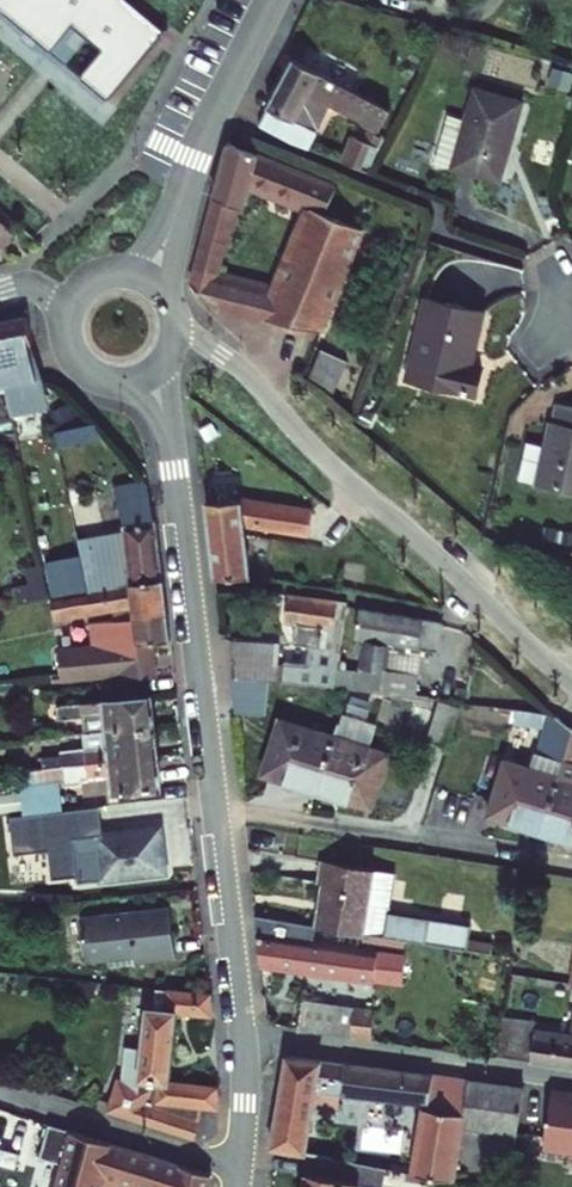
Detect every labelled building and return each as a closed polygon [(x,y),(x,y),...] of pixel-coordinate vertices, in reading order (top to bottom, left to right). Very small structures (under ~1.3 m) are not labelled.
[(3,36),(8,30),(21,41),(44,16),(74,42),(51,68),(79,92),(137,26),(107,0),(0,0),(0,33),(3,36)] [(356,86),(294,58),(278,94),(262,129),(297,144),(305,125),(311,128),(324,99),(388,126),(398,104),(385,98),(390,85),(362,73),(356,86)] [(520,103),(472,93),(454,176),(502,186),(520,103)] [(377,147),(354,137),(344,160),(368,168),(377,147)] [(328,226),(339,201),(235,154),(209,222),(182,291),(217,321),(330,341),(369,245),(328,226)] [(1,250),(12,235),(0,225),(0,249),(1,250)] [(484,314),(430,302),(411,381),(477,396),(483,368),(473,366),(484,314)] [(26,366),(23,352),(32,351),(26,323),(0,329),(0,372),(26,366)] [(311,377),(336,389),(348,363),(322,352),(311,377)] [(559,412),(544,494),(571,499),(571,415),(559,412)] [(6,423),(17,470),(35,466),(25,419),(6,423)] [(208,547),(213,587),(249,582),(243,531),(302,552),(309,528),(241,504),(203,508),(208,547)] [(309,528),(302,552),(338,554),(339,532),(309,528)] [(122,537),(126,569),(155,565),(152,534),(122,537)] [(157,580),(155,565),(126,569),(126,574),(84,580),(90,606),(110,603),(129,600),(159,595),(157,580)] [(29,599),(43,599),(42,570),(27,571),(29,599)] [(127,615),(128,626),(162,621),(159,595),(129,600),(110,603),(90,606),(49,612),(52,627),(127,615)] [(342,679),(346,616),(289,613),(288,632),(288,641),(299,642),(298,658),(320,659),(319,665),(317,665),(316,679),(285,677),(286,657),(223,653),(226,675),(264,676),(265,695),(282,696),(341,700),(342,679)] [(124,656),(165,650),(163,636),(162,621),(128,626),(129,627),(129,630),(83,636),(85,656),(109,655),(109,657),(124,656)] [(342,679),(341,700),(347,701),(380,703),(391,630),(374,627),(357,625),(353,655),(362,656),(359,689),(350,688),(350,680),(342,679)] [(445,637),(391,630),(380,703),(415,707),(422,664),(440,667),(445,637)] [(142,685),(150,685),(148,664),(130,665),(129,659),(125,660),(124,656),(109,657),(109,655),(85,656),(57,659),(59,686),(106,682),(106,688),(142,685)] [(226,675),(227,692),(265,695),(264,676),(226,675)] [(94,698),(143,694),(142,685),(106,688),(94,689),(94,698)] [(227,692),(225,692),(227,710),(280,714),(282,696),(265,695),(227,692)] [(98,738),(149,734),(148,719),(146,703),(144,704),(143,694),(94,698),(95,708),(71,710),(72,724),(96,721),(98,738)] [(446,711),(436,747),(456,748),(465,713),(446,711)] [(546,838),(562,784),(571,746),(571,739),(556,726),(546,760),(534,756),(529,774),(508,768),(500,795),(492,822),(546,838)] [(273,759),(265,786),(319,802),(334,748),(280,732),(273,759)] [(76,760),(77,772),(152,764),(150,749),(149,734),(98,738),(100,757),(76,760)] [(571,846),(571,746),(562,784),(546,838),(571,846)] [(389,765),(334,748),(319,802),(373,818),(381,791),(389,765)] [(103,800),(155,795),(153,780),(152,764),(77,772),(78,786),(102,784),(103,800)] [(24,850),(84,843),(82,821),(22,827),(24,850)] [(153,835),(90,842),(84,843),(89,889),(95,889),(158,882),(156,859),(153,835)] [(316,934),(426,945),(428,922),(386,917),(391,876),(317,869),(316,881),(314,892),(320,893),(316,934)] [(72,926),(77,968),(126,962),(127,969),(168,964),(165,939),(163,915),(72,926)] [(426,945),(466,949),(469,926),(428,922),(426,945)] [(252,946),(253,972),(256,972),(372,984),(374,958),(252,946)] [(99,1118),(108,1120),(190,1145),(195,1129),(192,1128),(194,1113),(212,1116),(210,1093),(186,1089),(162,1086),(170,1019),(205,1024),(203,1001),(160,997),(158,1015),(141,1013),(137,1050),(119,1048),(116,1085),(111,1087),(108,1088),(99,1118)] [(493,1064),(571,1073),(571,1007),(568,1037),(529,1032),(529,1027),(498,1024),(493,1064)] [(293,1026),(291,1039),(366,1045),(369,1014),(347,1012),(346,1019),(294,1014),(293,1026)] [(266,1155),(296,1160),(300,1161),(310,1108),(328,1110),(330,1098),(426,1110),(430,1081),(283,1066),(274,1111),(266,1155)] [(425,1119),(460,1123),(464,1085),(430,1081),(426,1110),(425,1119)] [(460,1132),(571,1147),(571,1106),(522,1099),(522,1093),(467,1086),(460,1132)] [(425,1119),(417,1180),(452,1186),(460,1123),(425,1119)] [(55,1186),(97,1186),(205,1186),(206,1182),(68,1141),(55,1186)] [(370,1173),(300,1161),(296,1160),(291,1186),(367,1186),(370,1173)]
